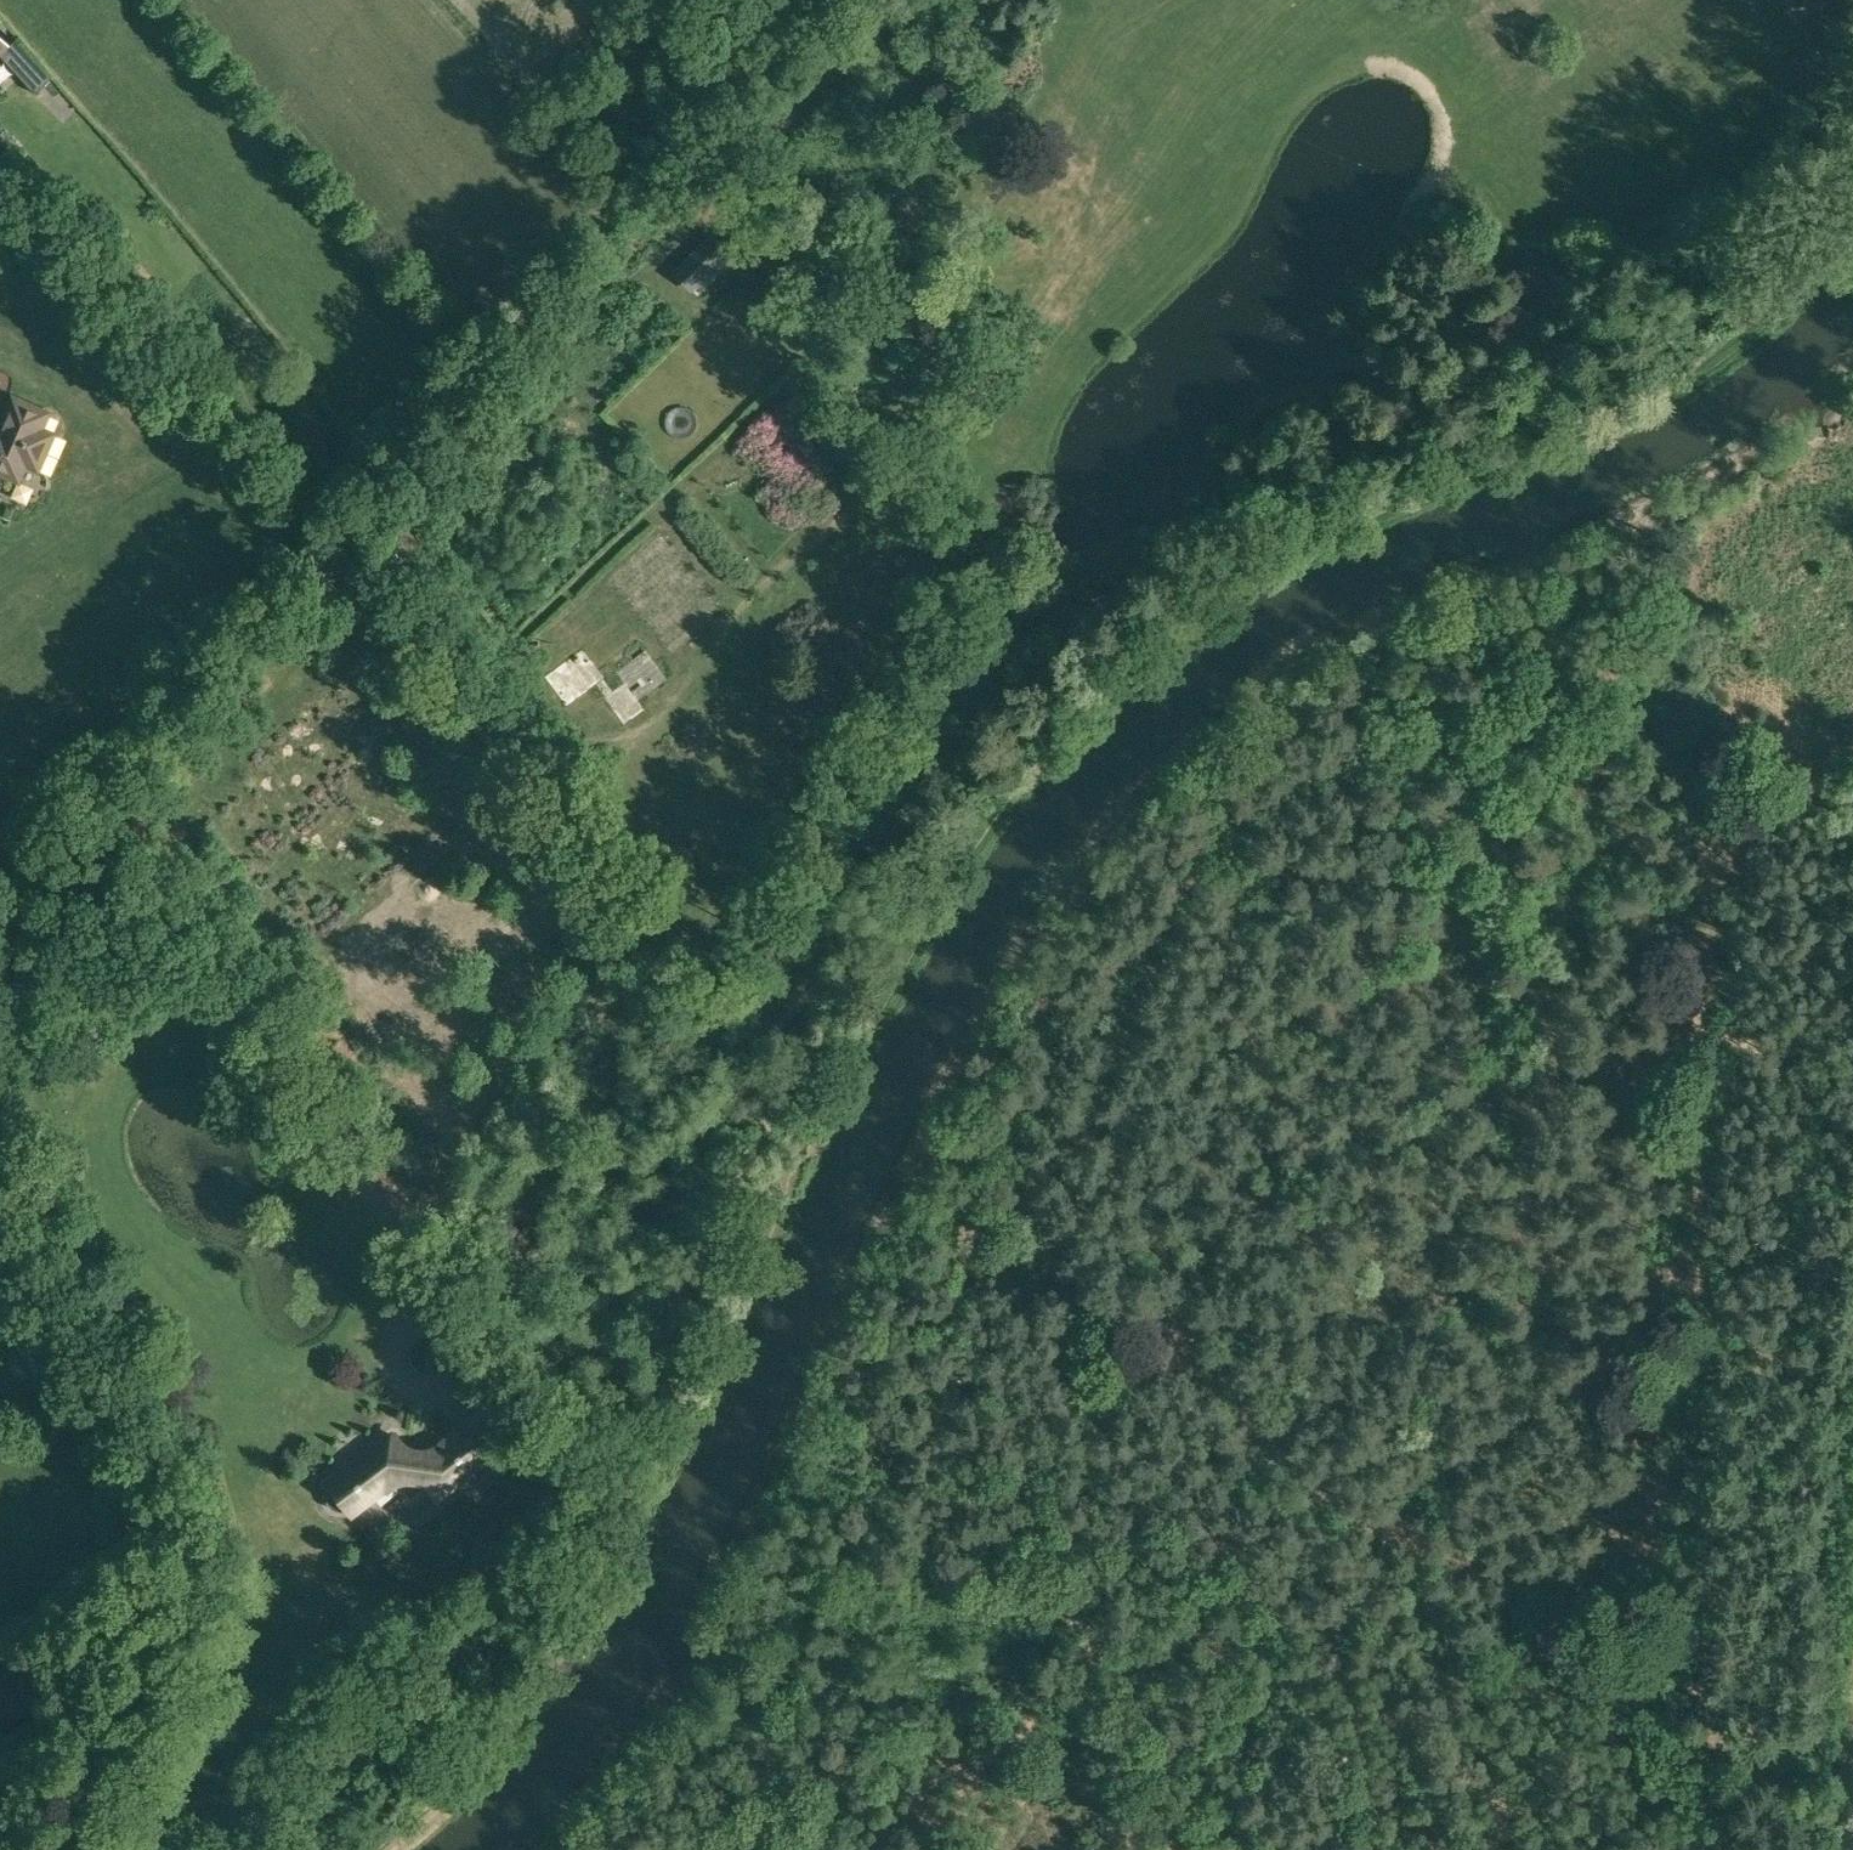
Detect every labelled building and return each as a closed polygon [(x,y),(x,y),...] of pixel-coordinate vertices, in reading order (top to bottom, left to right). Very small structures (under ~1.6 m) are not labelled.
[(8,47),(0,38),(0,54),(8,47)] [(736,259),(712,235),(674,272),(691,290),(715,266),(722,273),(736,259)] [(19,481),(26,465),(38,470),(53,434),(41,429),(48,412),(12,397),(0,424),(0,473),(19,481)] [(410,1451),(407,1453),(392,1434),(327,1483),(332,1490),(329,1493),(328,1497),(328,1502),(330,1506),(333,1509),(337,1510),(342,1510),(346,1508),(350,1514),(396,1480),(411,1499),(430,1484),(439,1496),(464,1477),(467,1480),(471,1481),(476,1481),(480,1479),(483,1476),(484,1472),(484,1467),(482,1463),(517,1437),(493,1406),(427,1456),(424,1454),(421,1452),(418,1450),(414,1451),(410,1451)]
